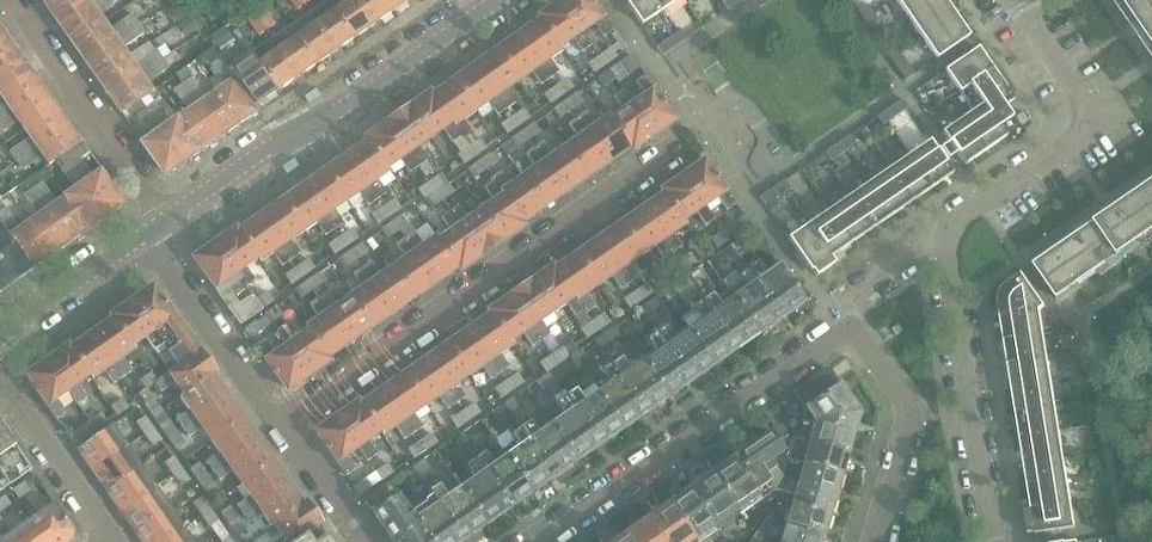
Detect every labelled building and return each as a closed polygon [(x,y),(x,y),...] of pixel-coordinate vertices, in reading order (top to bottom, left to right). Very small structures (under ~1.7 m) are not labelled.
[(50,10),(64,0),(43,0),(50,10)] [(50,10),(62,27),(101,0),(64,0),(50,10)] [(62,27),(74,44),(107,21),(101,13),(119,0),(101,0),(62,27)] [(331,0),(312,13),(338,51),(357,38),(331,0)] [(331,0),(357,38),(376,25),(359,0),(331,0)] [(376,25),(395,12),(387,0),(359,0),(376,25)] [(395,12),(412,0),(387,0),(395,12)] [(559,1),(582,33),(594,24),(603,37),(613,31),(591,0),(561,0),(559,1)] [(642,26),(662,12),(654,0),(624,0),(642,26)] [(662,12),(679,0),(654,0),(662,12)] [(722,2),(728,11),(741,3),(739,0),(726,0),(722,2)] [(909,19),(937,0),(896,0),(909,19)] [(923,39),(956,16),(945,0),(937,0),(909,19),(923,39)] [(1151,55),(1151,0),(1114,0),(1151,55)] [(537,17),(539,20),(560,48),(573,39),(581,52),(590,46),(582,33),(559,1),(537,17)] [(189,15),(182,4),(169,12),(177,24),(189,15)] [(216,5),(205,13),(211,22),(222,14),(216,5)] [(858,11),(864,20),(873,14),(867,5),(858,11)] [(258,15),(266,28),(274,22),(265,10),(258,15)] [(312,13),(293,26),(319,64),(338,51),(312,13)] [(873,14),(864,20),(870,28),(879,22),(873,14)] [(258,15),(250,20),(259,33),(266,28),(258,15)] [(107,21),(74,44),(86,62),(139,25),(133,16),(113,30),(107,21)] [(956,16),(923,39),(937,59),(970,36),(956,16)] [(198,30),(190,17),(181,23),(189,36),(198,30)] [(539,20),(518,34),(550,79),(557,73),(549,61),(562,51),(560,48),(539,20)] [(0,22),(0,44),(11,37),(0,22)] [(126,47),(145,33),(139,25),(86,62),(99,79),(132,56),(126,47)] [(293,26),(274,39),(300,77),(319,64),(293,26)] [(681,31),(669,39),(675,48),(687,39),(681,31)] [(231,34),(217,43),(222,51),(236,42),(231,34)] [(518,34),(497,49),(519,81),(532,73),(540,85),(550,79),(518,34)] [(23,54),(11,37),(0,44),(0,70),(23,54)] [(274,39),(255,52),(281,90),(300,77),(274,39)] [(669,39),(657,48),(663,56),(675,48),(669,39)] [(978,48),(945,71),(959,92),(993,69),(978,48)] [(497,49),(475,65),(506,109),(514,103),(505,91),(519,81),(497,49)] [(611,49),(599,57),(605,66),(617,58),(611,49)] [(889,56),(898,68),(906,62),(898,50),(889,56)] [(138,65),(132,56),(99,79),(111,97),(164,60),(158,51),(138,65)] [(255,52),(234,67),(259,105),(276,93),(277,95),(282,92),(280,90),(281,90),(255,52)] [(23,54),(0,70),(0,93),(2,95),(35,72),(23,54)] [(599,57),(587,65),(593,74),(605,66),(599,57)] [(222,59),(212,66),(226,86),(217,92),(241,125),(259,112),(222,59)] [(164,60),(111,97),(123,114),(156,91),(150,82),(170,68),(164,60)] [(906,62),(898,68),(906,81),(915,75),(906,62)] [(475,65),(453,80),(476,111),(488,103),(497,115),(506,109),(475,65)] [(1000,127),(1012,119),(1004,107),(1014,100),(993,69),(959,92),(972,111),(963,118),(986,151),(1007,137),(1000,127)] [(609,71),(597,79),(603,88),(615,80),(609,71)] [(8,104),(0,109),(0,122),(47,89),(35,72),(2,95),(8,104)] [(636,83),(645,95),(632,104),(655,136),(676,121),(645,76),(636,83)] [(193,79),(185,85),(222,138),(241,125),(217,92),(207,99),(193,79)] [(567,79),(555,87),(561,96),(573,88),(567,79)] [(462,121),(476,111),(453,80),(432,95),(460,137),(462,140),(471,134),(462,121)] [(185,85),(176,91),(190,111),(180,118),(204,151),(222,138),(185,85)] [(555,87),(543,96),(550,105),(561,96),(555,87)] [(47,89),(0,122),(0,135),(20,121),(26,130),(59,107),(47,89)] [(430,92),(408,107),(431,139),(443,130),(452,142),(460,137),(432,95),(430,92)] [(623,92),(614,98),(623,110),(611,119),(630,149),(632,152),(655,136),(632,104),(623,92)] [(577,94),(565,102),(571,111),(583,103),(577,94)] [(890,108),(896,117),(908,109),(903,100),(890,108)] [(565,102),(553,110),(560,119),(571,111),(565,102)] [(157,105),(148,111),(185,164),(204,151),(180,118),(171,125),(157,105)] [(32,138),(12,152),(18,162),(72,124),(59,107),(26,130),(32,138)] [(408,107),(386,122),(418,166),(426,161),(417,148),(431,139),(408,107)] [(890,108),(878,117),(884,126),(896,117),(890,108)] [(523,109),(512,118),(518,127),(530,119),(523,109)] [(153,137),(144,144),(163,172),(172,173),(185,164),(148,111),(140,117),(153,137)] [(586,113),(578,119),(609,163),(630,149),(611,119),(609,116),(595,126),(586,113)] [(512,118),(500,126),(507,135),(518,127),(512,118)] [(963,118),(942,132),(965,166),(986,151),(963,118)] [(569,125),(578,138),(565,146),(588,178),(609,163),(578,119),(569,125)] [(364,137),(366,140),(388,169),(400,160),(409,173),(418,166),(386,122),(364,137)] [(84,142),(72,124),(18,162),(24,170),(44,156),(51,165),(56,161),(61,158),(84,142)] [(533,124),(522,132),(528,141),(540,133),(533,124)] [(522,132),(510,140),(517,149),(528,141),(522,132)] [(850,136),(838,144),(844,153),(856,144),(850,136)] [(480,139),(469,148),(475,157),(487,149),(480,139)] [(366,140),(345,155),(377,200),(385,194),(376,181),(390,172),(388,169),(366,140)] [(930,140),(910,154),(933,188),(953,174),(930,140)] [(84,142),(61,158),(67,167),(72,164),(109,217),(123,208),(124,199),(105,171),(95,178),(82,160),(92,153),(84,142)] [(543,143),(535,149),(566,193),(588,178),(565,146),(552,156),(543,143)] [(838,144),(826,153),(832,161),(844,153),(838,144)] [(469,148),(457,156),(463,165),(475,157),(469,148)] [(535,168),(522,177),(544,209),(566,193),(535,149),(526,155),(535,168)] [(490,154),(479,162),(485,171),(497,163),(490,154)] [(910,154),(890,168),(913,202),(933,188),(910,154)] [(345,155),(324,170),(346,202),(359,193),(368,206),(377,200),(345,155)] [(61,158),(56,161),(63,170),(77,190),(68,197),(91,230),(109,217),(72,164),(67,167),(61,158)] [(704,160),(682,175),(705,208),(717,199),(726,212),(736,205),(704,160)] [(479,162),(467,170),(473,179),(485,171),(479,162)] [(890,168),(869,182),(892,216),(913,202),(890,168)] [(324,170),(302,185),(334,230),(342,224),(333,211),(346,202),(324,170)] [(439,172),(427,180),(435,191),(447,183),(439,172)] [(491,179),(493,182),(523,223),(544,209),(522,177),(509,186),(500,173),(491,179)] [(660,191),(662,194),(683,223),(696,214),(704,227),(713,220),(705,208),(682,175),(660,191)] [(427,180),(415,188),(424,200),(435,191),(427,180)] [(785,181),(772,189),(778,198),(791,189),(785,181)] [(493,201),(481,210),(503,242),(525,226),(523,223),(493,182),(485,188),(493,201)] [(869,182),(849,196),(872,230),(892,216),(869,182)] [(1123,197),(1126,202),(1108,215),(1104,210),(1082,225),(1085,230),(1034,266),(1057,300),(1151,235),(1151,185),(1148,187),(1145,182),(1123,197)] [(44,183),(35,189),(73,243),(91,230),(68,197),(58,203),(44,183)] [(448,184),(436,192),(442,201),(454,193),(448,184)] [(302,185),(281,201),(303,232),(316,223),(325,236),(334,230),(302,185)] [(35,189),(27,195),(41,215),(31,222),(55,255),(73,243),(35,189)] [(772,189),(760,198),(766,206),(778,198),(772,189)] [(436,192),(424,201),(431,210),(442,201),(436,192)] [(681,248),(672,235),(685,226),(683,223),(662,194),(641,208),(673,253),(681,248)] [(849,196),(829,210),(852,244),(872,230),(849,196)] [(394,200),(382,208),(389,217),(400,209),(394,200)] [(299,254),(290,242),(303,232),(281,201),(259,216),(291,260),(299,254)] [(459,206),(450,212),(482,257),(503,242),(481,210),(467,219),(459,206)] [(382,208),(371,216),(377,225),(389,217),(382,208)] [(641,208),(620,224),(642,255),(655,247),(664,260),(673,253),(641,208)] [(7,228),(36,269),(55,255),(31,222),(22,229),(8,209),(0,214),(0,218),(7,228)] [(829,210),(808,224),(831,258),(852,244),(829,210)] [(450,231),(438,240),(457,269),(459,272),(482,257),(450,212),(442,218),(450,231)] [(405,214),(393,222),(399,231),(411,223),(405,214)] [(259,216),(238,230),(257,260),(260,263),(273,254),(282,266),(291,260),(259,216)] [(745,217),(733,225),(739,234),(751,226),(745,217)] [(11,286),(36,269),(7,228),(0,218),(0,271),(11,286)] [(393,222),(381,230),(388,239),(399,231),(393,222)] [(637,278),(629,265),(642,255),(620,224),(598,239),(630,283),(637,278)] [(808,224),(788,238),(811,272),(812,271),(817,277),(835,264),(831,258),(808,224)] [(245,269),(257,260),(238,230),(236,227),(214,243),(240,280),(245,288),(254,281),(245,269)] [(351,230),(339,238),(346,247),(357,239),(351,230)] [(722,232),(711,240),(717,249),(729,241),(722,232)] [(414,233),(405,239),(436,284),(457,269),(438,240),(436,237),(422,246),(414,233)] [(339,238),(328,246),(334,255),(346,247),(339,238)] [(405,258),(392,267),(414,299),(436,284),(405,239),(397,245),(405,258)] [(598,239),(576,254),(599,286),(611,277),(620,290),(630,283),(598,239)] [(197,255),(196,263),(240,326),(262,310),(261,310),(273,301),(267,292),(255,301),(252,296),(238,305),(227,289),(240,280),(214,243),(197,255)] [(362,244),(350,252),(356,261),(368,253),(362,244)] [(350,252),(338,261),(345,270),(356,261),(350,252)] [(586,294),(599,286),(576,254),(555,269),(583,311),(585,314),(595,307),(586,294)] [(690,254),(679,262),(685,271),(697,263),(690,254)] [(308,260),(296,268),(303,277),(314,269),(308,260)] [(753,261),(744,267),(781,318),(792,311),(795,311),(801,307),(802,304),(804,302),(779,266),(764,276),(753,261)] [(679,262),(667,270),(673,279),(685,271),(679,262)] [(370,263),(361,270),(393,314),(414,299),(392,267),(379,276),(370,263)] [(553,266),(531,281),(553,313),(566,304),(575,317),(583,311),(555,269),(553,266)] [(736,273),(747,288),(733,298),(759,334),(761,333),(764,333),(770,328),(771,325),(781,318),(744,267),(736,273)] [(296,268),(284,276),(291,285),(303,277),(296,268)] [(353,275),(362,288),(349,297),(371,329),(393,314),(361,270),(353,275)] [(697,270),(685,279),(699,298),(736,350),(746,343),(749,343),(755,339),(756,336),(759,334),(733,298),(719,308),(708,292),(711,290),(697,270)] [(11,286),(0,271),(0,294),(11,286)] [(318,274),(307,283),(313,292),(325,283),(318,274)] [(998,300),(998,302),(998,305),(1000,316),(1040,309),(1041,311),(1045,307),(1022,274),(1007,284),(1005,286),(1003,288),(1001,291),(1000,293),(999,295),(998,298),(998,300)] [(657,276),(651,280),(658,290),(664,286),(657,276)] [(540,322),(553,313),(531,281),(509,296),(541,340),(549,335),(540,322)] [(307,283),(295,291),(301,300),(313,292),(307,283)] [(647,284),(635,292),(642,301),(653,293),(647,284)] [(148,289),(132,300),(163,345),(184,330),(157,291),(148,289)] [(635,292),(623,300),(630,309),(642,301),(635,292)] [(327,293),(318,300),(350,344),(371,329),(349,297),(336,306),(327,293)] [(509,296),(487,311),(489,314),(510,343),(523,334),(532,347),(541,340),(509,296)] [(690,305),(701,320),(687,330),(713,366),(715,364),(719,364),(725,360),(726,357),(736,350),(699,298),(690,305)] [(132,300),(110,316),(112,319),(133,347),(145,339),(154,351),(162,345),(163,345),(132,300)] [(318,300),(310,305),(319,318),(305,327),(308,330),(329,359),(350,344),(318,300)] [(655,300),(641,309),(646,317),(660,307),(655,300)] [(277,307),(265,315),(271,324),(283,316),(277,307)] [(1000,316),(1004,340),(1044,334),(1041,311),(1040,309),(1000,316)] [(499,355),(513,346),(510,343),(489,314),(468,329),(500,374),(508,368),(499,355)] [(604,314),(592,322),(598,331),(610,323),(604,314)] [(122,359),(135,350),(133,347),(112,319),(91,334),(122,378),(131,372),(122,359)] [(255,322),(243,331),(250,340),(261,331),(255,322)] [(592,322),(580,330),(586,339),(598,331),(592,322)] [(662,324),(654,330),(690,382),(701,375),(704,375),(710,370),(711,367),(713,366),(687,330),(673,340),(662,324)] [(277,333),(286,345),(308,377),(331,362),(329,359),(308,330),(295,339),(286,326),(277,333)] [(617,326),(594,342),(602,353),(624,337),(617,326)] [(468,329),(446,344),(469,376),(482,367),(491,380),(500,374),(468,329)] [(163,345),(162,345),(178,367),(200,352),(184,330),(163,345)] [(656,352),(642,362),(668,398),(670,396),(673,396),(679,392),(680,389),(690,382),(654,330),(645,336),(656,352)] [(91,334),(70,348),(89,378),(92,381),(105,371),(114,384),(122,378),(91,334)] [(1044,334),(1004,340),(1008,364),(1048,358),(1044,334)] [(264,342),(256,348),(283,387),(292,389),(308,377),(286,345),(273,354),(264,342)] [(456,385),(469,376),(446,344),(425,359),(456,404),(465,398),(456,385)] [(86,399),(77,386),(89,378),(70,348),(68,345),(46,361),(69,392),(78,405),(86,399)] [(563,347),(551,356),(559,366),(571,358),(563,347)] [(582,351),(571,358),(576,365),(587,358),(582,351)] [(155,383),(161,392),(174,383),(183,396),(213,376),(216,374),(200,352),(178,367),(155,383)] [(551,356),(539,364),(547,375),(548,374),(559,366),(551,356)] [(617,356),(608,362),(645,414),(655,406),(658,406),(664,402),(666,399),(668,398),(642,362),(628,372),(617,356)] [(559,366),(548,374),(555,383),(578,368),(576,365),(571,358),(559,366)] [(1048,358),(1008,364),(1012,389),(1052,382),(1048,358)] [(425,359),(403,374),(426,407),(439,397),(448,410),(456,404),(425,359)] [(30,372),(28,381),(56,420),(65,414),(56,401),(69,392),(46,361),(30,372)] [(599,368),(610,384),(597,393),(622,429),(624,428),(627,428),(634,423),(635,421),(645,414),(608,362),(599,368)] [(815,422),(853,433),(859,413),(828,370),(795,393),(807,411),(808,410),(813,418),(815,422)] [(422,428),(413,415),(426,407),(403,374),(381,389),(413,434),(422,428)] [(518,374),(506,382),(512,391),(524,383),(518,374)] [(547,375),(536,382),(543,392),(555,383),(548,374),(547,375)] [(149,375),(137,383),(143,392),(155,383),(149,375)] [(189,411),(177,420),(183,429),(228,398),(213,376),(183,396),(180,398),(189,411)] [(506,382),(494,391),(500,400),(512,391),(506,382)] [(1052,382),(1012,389),(1016,413),(1056,406),(1052,382)] [(622,429),(597,393),(582,403),(571,388),(563,394),(599,445),(609,438),(613,438),(619,434),(620,431),(622,429)] [(381,389),(361,404),(380,434),(383,437),(396,427),(405,440),(413,434),(381,389)] [(565,415),(551,425),(577,461),(579,460),(582,459),(588,455),(589,452),(599,445),(563,394),(554,400),(565,415)] [(201,429),(211,441),(243,419),(228,398),(183,429),(189,437),(201,429)] [(122,399),(111,408),(117,416),(128,408),(122,399)] [(154,399),(145,405),(154,417),(162,411),(154,399)] [(513,399),(503,405),(510,415),(512,418),(521,411),(513,399)] [(358,401),(336,416),(359,448),(368,461),(377,455),(368,442),(380,434),(361,404),(358,401)] [(474,405),(463,412),(469,421),(480,414),(474,405)] [(503,405),(491,414),(498,423),(510,415),(503,405)] [(1056,406),(1016,413),(1020,437),(1060,431),(1056,406)] [(463,412),(451,421),(457,430),(469,421),(463,412)] [(101,414),(90,422),(96,431),(107,423),(101,414)] [(346,457),(359,448),(336,416),(320,428),(318,437),(346,476),(355,470),(346,457)] [(137,423),(145,435),(154,429),(146,417),(137,423)] [(211,441),(220,454),(207,463),(213,472),(258,441),(243,419),(211,441)] [(526,419),(517,425),(554,477),(564,470),(567,470),(573,466),(575,463),(577,461),(551,425),(537,435),(526,419)] [(161,427),(169,439),(178,433),(170,421),(161,427)] [(90,422),(68,437),(74,446),(96,431),(90,422)] [(815,422),(809,442),(847,453),(853,433),(815,422)] [(7,480),(6,481),(10,485),(32,470),(15,446),(0,425),(0,471),(7,480)] [(517,425),(509,431),(520,447),(506,457),(531,493),(533,491),(536,491),(543,487),(544,484),(554,477),(517,425)] [(112,426),(78,450),(92,471),(127,447),(112,426)] [(154,429),(145,435),(154,446),(162,440),(154,429)] [(1064,455),(1060,431),(1020,437),(1024,461),(1064,455)] [(178,433),(169,439),(177,451),(186,445),(178,433)] [(783,452),(771,435),(772,434),(771,433),(733,460),(755,493),(756,492),(771,482),(766,475),(776,468),(771,460),(783,452)] [(431,434),(419,442),(426,451),(437,443),(431,434)] [(232,472),(241,484),(273,462),(258,441),(213,472),(219,480),(232,472)] [(419,442),(408,450),(414,459),(426,451),(419,442)] [(809,442),(803,463),(841,474),(847,453),(809,442)] [(127,447),(92,471),(106,491),(141,467),(127,447)] [(481,451),(472,457),(509,509),(519,501),(522,502),(528,497),(529,494),(531,493),(506,457),(492,467),(481,451)] [(1064,455),(1024,461),(1028,486),(1068,479),(1064,455)] [(174,457),(165,463),(175,477),(183,471),(174,457)] [(475,479),(461,489),(486,524),(488,523),(491,523),(497,519),(498,516),(509,509),(472,457),(463,463),(475,479)] [(424,460),(412,468),(421,480),(433,472),(424,460)] [(733,460),(711,475),(736,512),(759,496),(756,492),(755,493),(733,460)] [(273,462),(241,484),(250,497),(237,506),(243,515),(288,483),(273,462)] [(803,463),(797,484),(835,494),(841,474),(803,463)] [(191,470),(199,482),(208,476),(199,464),(191,470)] [(387,464),(376,473),(382,482),(394,473),(387,464)] [(141,467),(106,491),(120,512),(155,488),(141,467)] [(183,471),(175,477),(183,489),(192,483),(183,471)] [(711,475),(690,490),(715,527),(736,512),(711,475)] [(216,488),(208,476),(199,482),(207,494),(216,488)] [(354,488),(360,496),(372,488),(366,479),(354,488)] [(1072,504),(1068,479),(1028,486),(1031,510),(1072,504)] [(436,482),(426,489),(432,497),(464,540),(473,533),(476,533),(483,529),(484,526),(486,524),(461,489),(447,498),(436,482)] [(25,483),(13,492),(19,500),(31,491),(25,483)] [(288,483),(243,515),(249,523),(262,514),(271,528),(274,526),(303,505),(288,483)] [(364,501),(393,541),(431,541),(411,514),(390,483),(364,501)] [(797,484),(791,504),(829,515),(835,494),(797,484)] [(169,508),(155,488),(120,512),(134,532),(169,508)] [(690,490),(668,505),(693,541),(715,527),(690,490)] [(0,501),(0,513),(11,505),(5,497),(0,501)] [(432,497),(425,502),(424,505),(411,514),(431,541),(461,541),(464,540),(432,497)] [(202,498),(194,504),(202,516),(210,510),(202,498)] [(278,541),(297,541),(321,525),(322,525),(306,502),(303,505),(274,526),(283,538),(278,541)] [(49,541),(70,541),(73,540),(74,532),(54,503),(32,519),(49,541)] [(791,504),(785,525),(823,536),(829,515),(791,504)] [(1031,510),(1024,511),(1028,534),(1035,533),(1035,534),(1076,528),(1072,504),(1031,510)] [(647,520),(662,541),(693,541),(668,505),(647,520)] [(134,532),(141,541),(164,541),(184,528),(169,508),(134,532)] [(221,514),(229,525),(238,519),(230,508),(221,514)] [(219,522),(210,510),(202,516),(210,528),(219,522)] [(12,533),(18,541),(49,541),(32,519),(12,533)] [(246,531),(238,519),(229,525),(237,537),(246,531)] [(766,519),(753,538),(760,540),(765,541),(771,521),(766,519)] [(625,535),(630,541),(662,541),(647,520),(625,535)] [(327,538),(319,530),(322,527),(321,525),(297,541),(330,541),(327,538)] [(780,541),(822,541),(823,536),(785,525),(780,541)] [(184,528),(164,541),(193,541),(184,528)] [(0,541),(18,541),(12,533),(0,541)]
